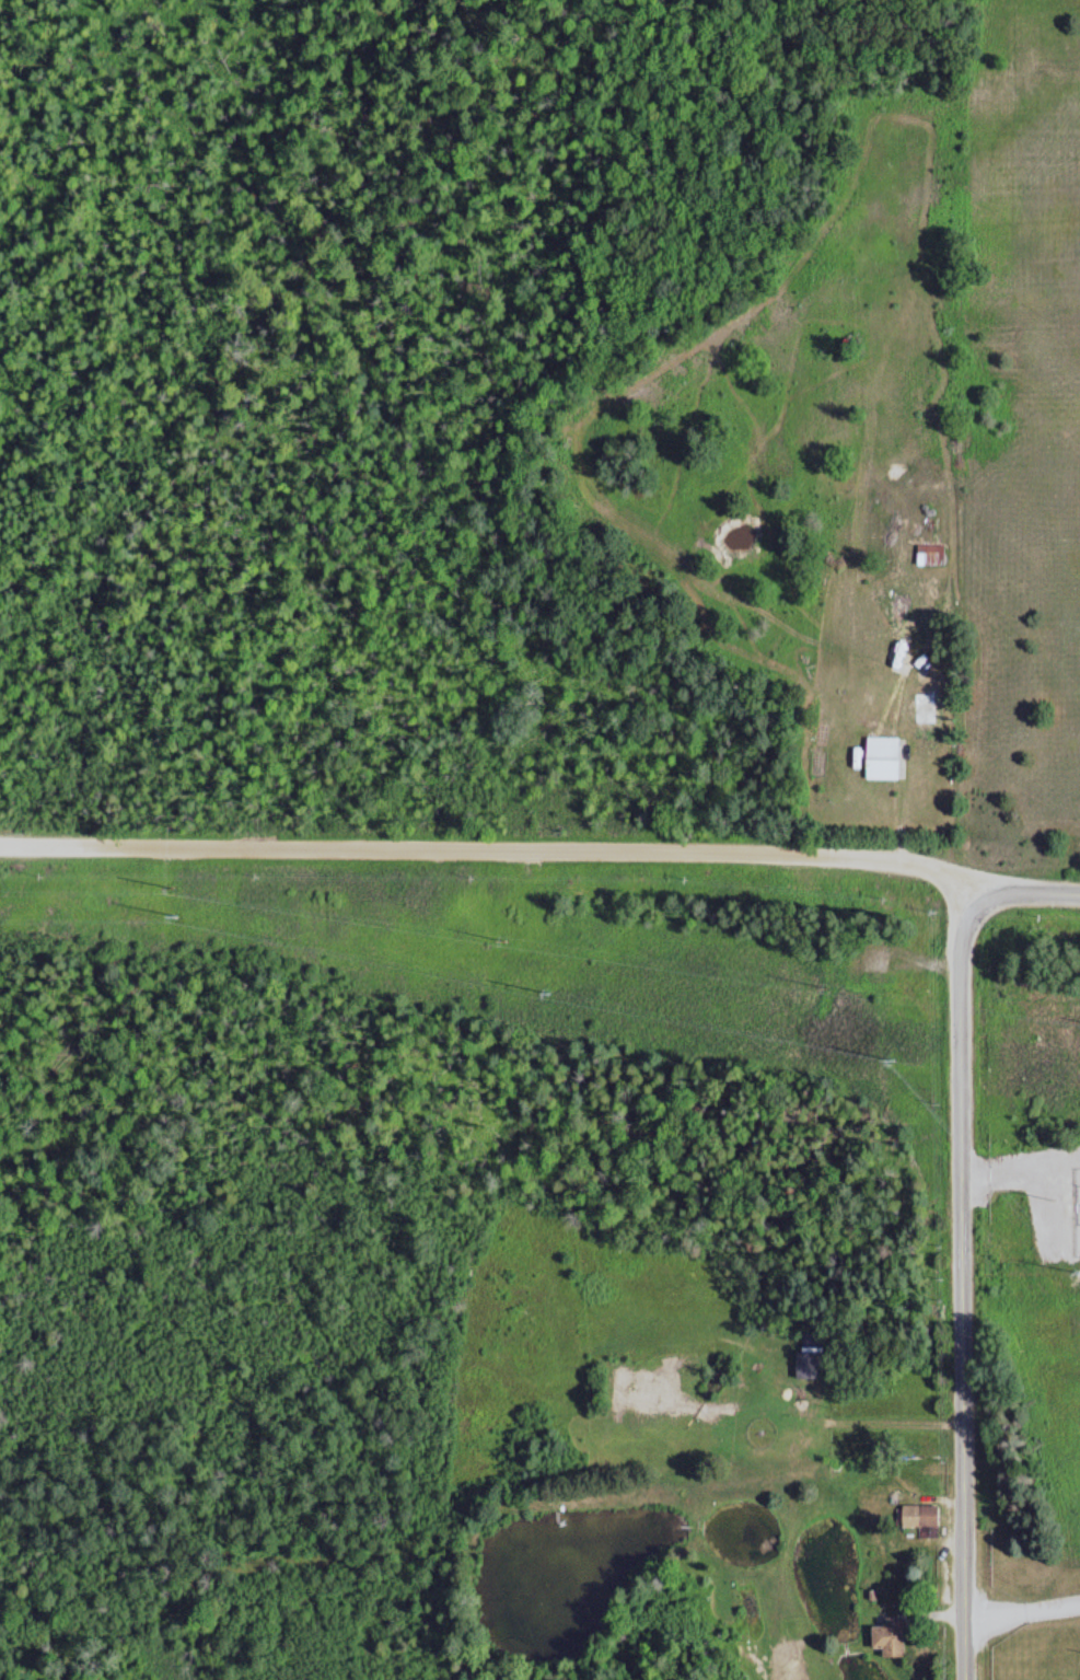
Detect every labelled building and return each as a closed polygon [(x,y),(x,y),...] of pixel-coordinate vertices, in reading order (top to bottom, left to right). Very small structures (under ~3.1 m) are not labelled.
[(922,544),(922,565),(946,565),(946,544),(922,544)] [(945,724),(945,686),(920,686),(920,724),(945,724)] [(872,779),(905,779),(905,736),(872,736),(872,779)] [(802,1378),(827,1378),(827,1347),(802,1347),(802,1378)] [(907,1505),(907,1527),(946,1527),(946,1505),(907,1505)] [(879,1624),(879,1648),(890,1648),(890,1657),(910,1657),(910,1624),(879,1624)] [(805,1640),(789,1640),(789,1671),(781,1671),(781,1679),(805,1679),(805,1640)]
